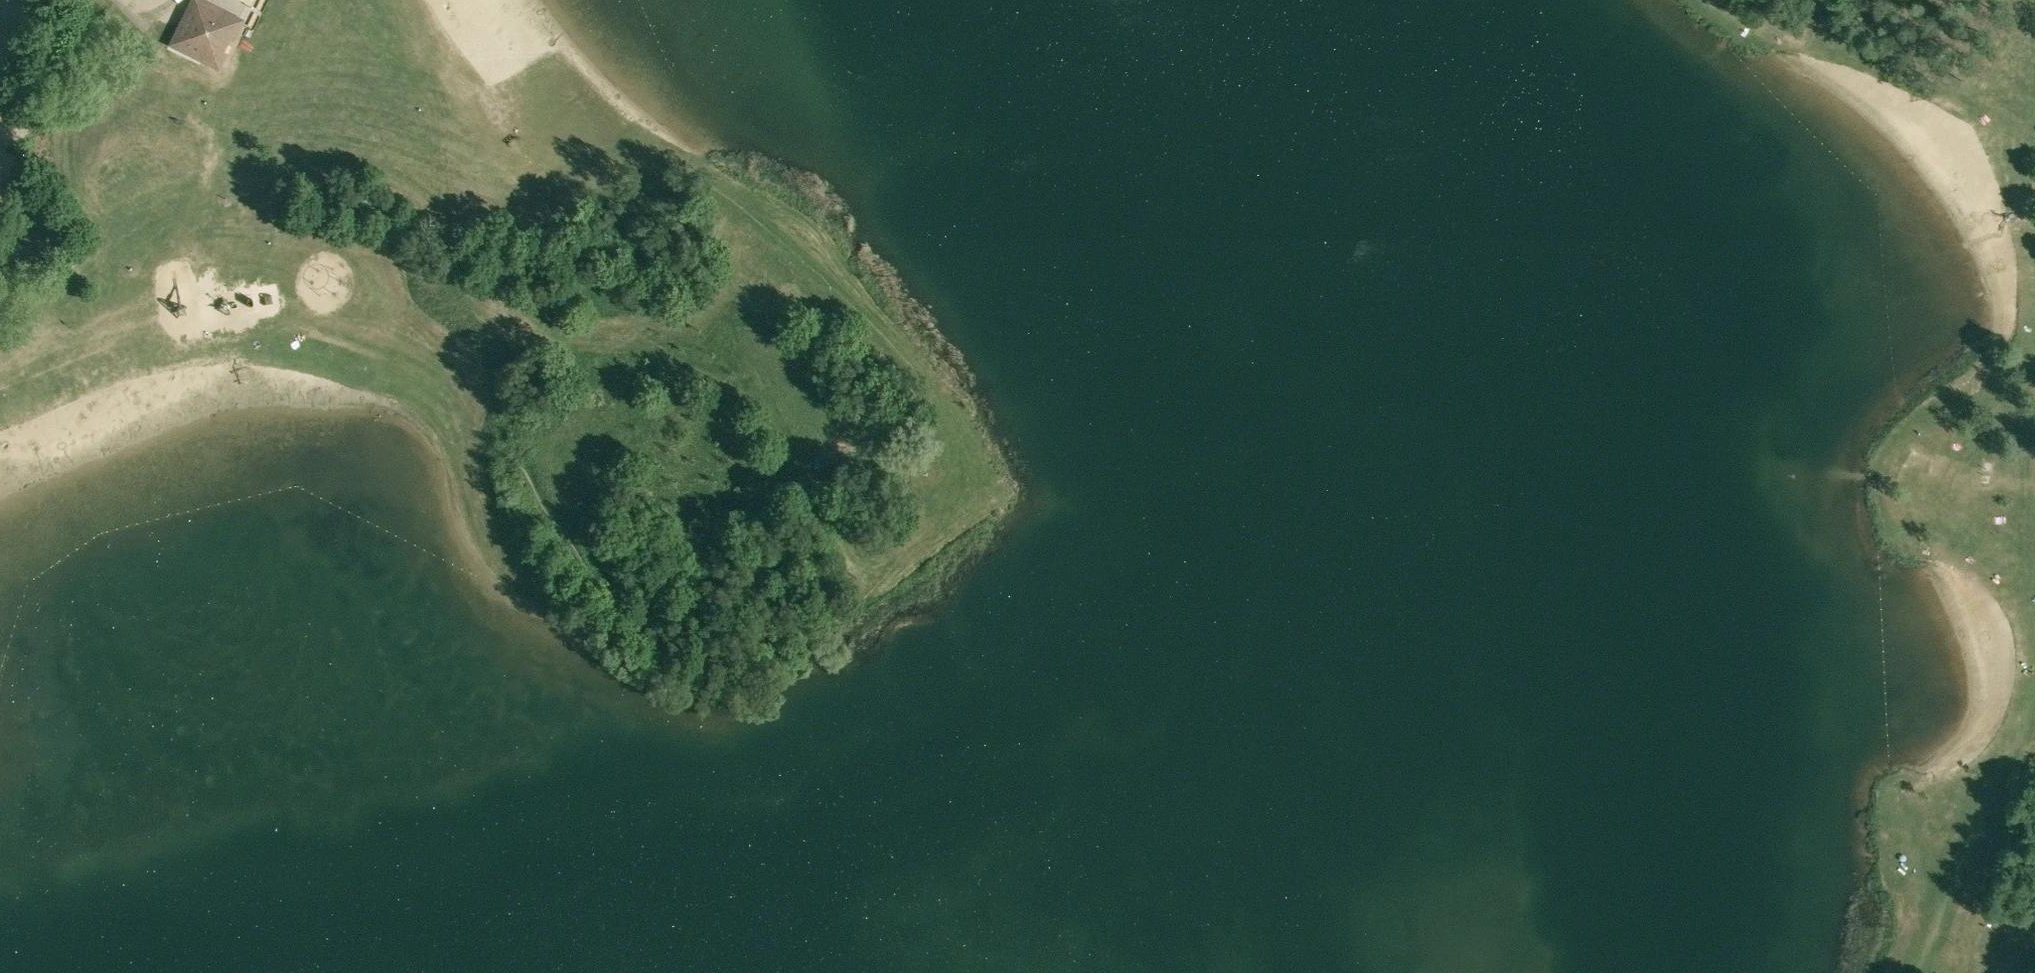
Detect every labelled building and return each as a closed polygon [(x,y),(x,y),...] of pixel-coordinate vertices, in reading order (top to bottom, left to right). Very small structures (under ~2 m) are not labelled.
[(220,72),(246,21),(203,0),(192,0),(169,46),(220,72)]
